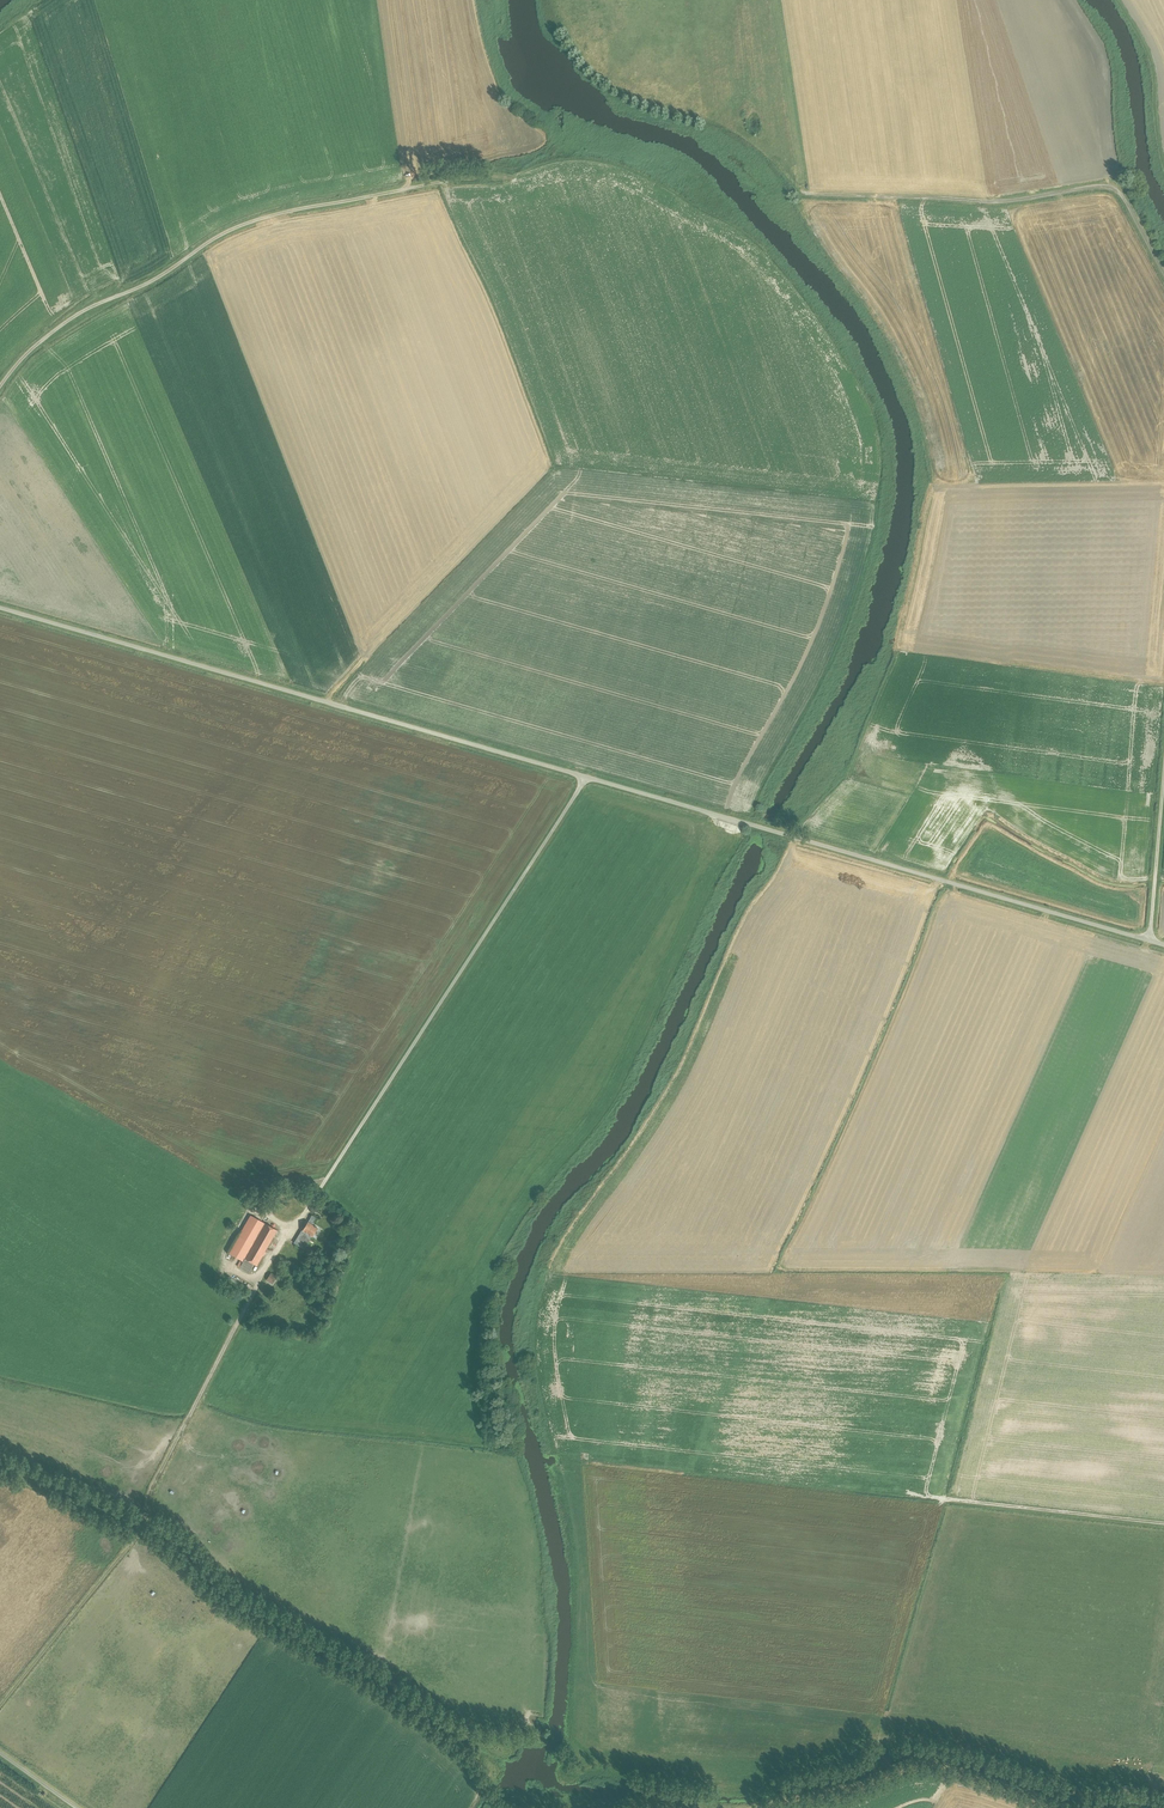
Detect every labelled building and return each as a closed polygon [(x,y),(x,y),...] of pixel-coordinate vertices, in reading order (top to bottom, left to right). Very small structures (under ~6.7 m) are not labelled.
[(265,1223),(250,1215),(229,1253),(243,1261),(265,1223)] [(304,1249),(312,1237),(317,1228),(312,1225),(316,1218),(312,1216),(302,1231),(301,1230),(294,1243),(304,1249)] [(265,1223),(243,1261),(239,1267),(249,1273),(254,1264),(257,1266),(277,1231),(265,1223)] [(271,1272),(266,1280),(272,1284),(277,1276),(271,1272)]
